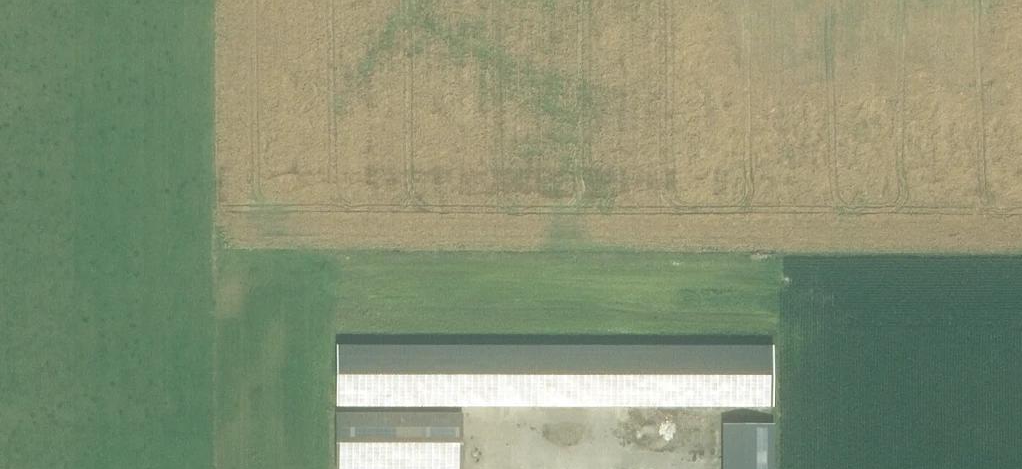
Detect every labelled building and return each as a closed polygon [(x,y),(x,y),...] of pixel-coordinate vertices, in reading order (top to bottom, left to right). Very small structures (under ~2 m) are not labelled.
[(337,406),(578,406),(773,407),(772,347),(538,346),(337,346),(337,406)] [(649,407),(649,416),(681,415),(681,407),(649,407)] [(723,468),(772,468),(771,410),(722,411),(723,468)] [(337,428),(337,468),(463,468),(462,413),(337,413),(337,428)]
